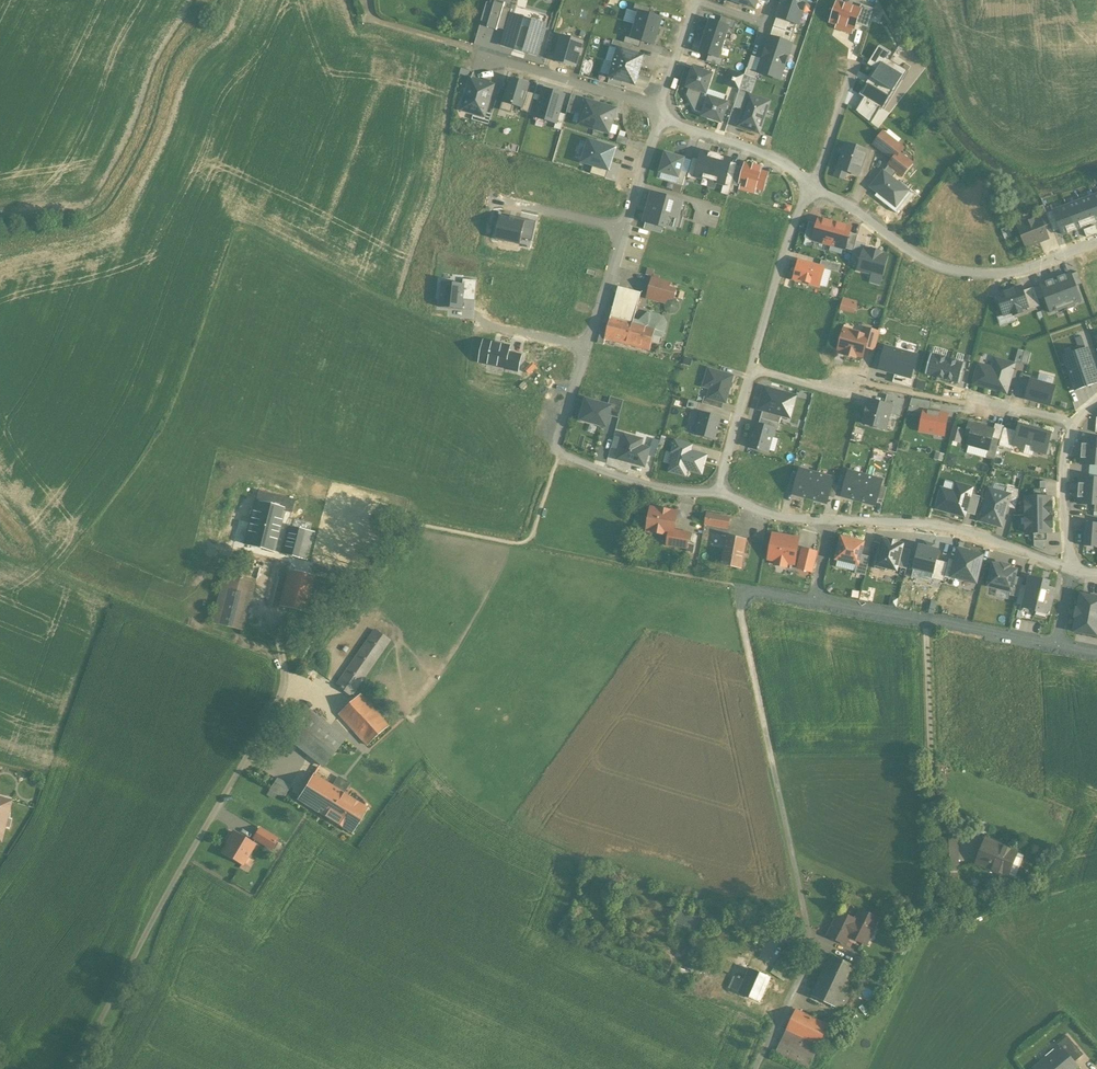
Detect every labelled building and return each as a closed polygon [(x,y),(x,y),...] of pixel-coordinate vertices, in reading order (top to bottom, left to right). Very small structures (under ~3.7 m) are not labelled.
[(733,1),(755,9),(758,0),(733,0),(733,1)] [(802,12),(806,0),(805,0),(782,0),(781,5),(802,12)] [(488,23),(487,27),(497,30),(497,28),(506,30),(511,14),(512,9),(503,7),(504,5),(495,2),(494,4),(487,2),(481,21),(488,23)] [(837,2),(831,22),(853,29),(855,23),(860,9),(859,9),(837,2)] [(861,4),(859,9),(860,9),(855,23),(867,27),(873,8),(861,4)] [(798,24),(802,12),(781,5),(777,17),(796,24),(798,24)] [(657,31),(661,18),(649,15),(640,12),(639,13),(638,17),(636,16),(634,25),(657,31)] [(501,45),(515,49),(515,47),(524,49),(524,52),(537,56),(546,24),(511,14),(506,30),(501,45)] [(721,16),(719,23),(728,26),(728,27),(733,29),(736,21),(721,16)] [(777,17),(773,27),(793,33),(796,24),(777,17)] [(728,27),(728,26),(719,23),(711,21),(705,36),(725,42),(727,35),(725,34),(728,27)] [(653,45),(657,31),(634,25),(632,33),(633,33),(632,37),(632,38),(641,41),(653,45)] [(773,27),(770,37),(790,43),(793,33),(773,27)] [(562,36),(554,61),(575,67),(582,42),(562,36)] [(722,50),(725,42),(705,36),(700,52),(708,55),(718,58),(718,57),(720,50),(722,50)] [(770,37),(766,49),(787,56),(791,44),(790,43),(770,37)] [(895,92),(907,71),(886,58),(890,52),(878,45),(867,64),(874,69),(859,94),(864,97),(881,107),(882,108),(893,91),(895,92)] [(643,56),(618,49),(614,63),(639,70),(643,56)] [(762,60),(783,67),(787,56),(766,49),(762,59),(762,60)] [(718,58),(708,55),(706,62),(721,67),(723,59),(718,57),(718,58)] [(762,60),(762,59),(751,55),(745,75),(756,79),(759,72),(758,72),(762,60)] [(783,67),(762,60),(758,72),(759,72),(779,79),(783,67)] [(639,70),(614,63),(610,77),(635,85),(639,70)] [(711,75),(694,69),(688,86),(690,87),(704,92),(705,92),(711,75)] [(742,76),(730,72),(726,84),(738,88),(742,76)] [(471,78),(466,94),(489,101),(494,85),(471,78)] [(522,108),(527,92),(529,84),(511,79),(507,91),(506,90),(500,110),(512,113),(514,105),(522,107),(522,108)] [(533,99),(539,101),(543,88),(544,85),(538,84),(535,94),(533,99)] [(694,111),(704,114),(708,100),(702,97),(704,92),(690,87),(687,95),(694,111)] [(539,101),(535,117),(556,123),(559,113),(565,94),(543,88),(539,101)] [(734,107),(744,111),(749,95),(750,95),(751,92),(740,88),(734,107)] [(535,94),(527,92),(522,108),(522,107),(521,110),(529,113),(533,99),(535,94)] [(489,101),(466,94),(461,110),(484,117),(489,101)] [(744,111),(743,114),(745,114),(741,126),(759,132),(769,102),(750,95),(749,95),(744,111)] [(881,107),(864,97),(856,111),(871,123),(881,107)] [(726,104),(709,98),(708,100),(704,114),(703,115),(721,121),(726,104)] [(594,128),(601,105),(586,101),(579,124),(594,128)] [(616,110),(601,105),(594,128),(609,133),(616,110)] [(556,123),(554,128),(561,130),(566,115),(559,113),(556,123)] [(915,158),(883,132),(874,143),(893,159),(895,156),(909,167),(915,158)] [(590,141),(583,162),(593,165),(608,170),(615,149),(590,141)] [(847,144),(838,170),(859,177),(868,151),(847,144)] [(484,145),(481,158),(484,159),(483,164),(493,166),(497,148),(484,145)] [(695,175),(710,180),(717,154),(702,150),(699,160),(694,175),(695,175)] [(665,153),(660,172),(678,177),(684,159),(665,153)] [(717,154),(710,180),(725,184),(731,162),(732,159),(717,154)] [(909,167),(895,156),(893,159),(888,165),(897,171),(902,175),(909,167)] [(694,180),(695,175),(694,175),(699,160),(693,158),(687,178),(694,180)] [(737,164),(731,162),(725,184),(731,185),(737,164)] [(763,190),(767,174),(760,172),(761,168),(753,165),(753,166),(745,164),(740,183),(748,185),(747,187),(755,189),(755,188),(763,190)] [(608,170),(593,165),(590,173),(606,178),(608,170)] [(888,165),(871,187),(896,206),(908,191),(891,178),(897,171),(888,165)] [(663,227),(675,231),(683,201),(651,192),(643,222),(645,222),(663,227)] [(1079,200),(1088,225),(1096,222),(1096,193),(1079,200)] [(1088,225),(1079,200),(1052,210),(1062,235),(1088,225)] [(509,218),(500,217),(496,238),(519,243),(520,238),(525,219),(510,216),(509,218)] [(1039,217),(1017,226),(1026,247),(1048,238),(1039,217)] [(817,224),(813,240),(829,244),(835,222),(831,221),(831,222),(819,218),(817,224)] [(525,219),(520,238),(531,240),(535,222),(525,219)] [(804,237),(813,240),(817,224),(809,221),(804,237)] [(663,227),(645,222),(643,228),(662,234),(663,227)] [(835,222),(829,244),(845,248),(849,233),(850,227),(839,224),(839,223),(835,222)] [(849,233),(845,248),(853,251),(858,235),(849,233)] [(862,255),(860,263),(858,269),(872,273),(882,276),(887,256),(879,254),(880,252),(872,250),(872,251),(864,249),(862,255)] [(851,260),(860,263),(862,255),(853,253),(851,260)] [(823,268),(799,262),(795,279),(818,285),(823,268)] [(1078,271),(1071,274),(1075,286),(1082,283),(1078,271)] [(882,276),(872,273),(870,282),(880,285),(883,276),(882,276)] [(1040,285),(1040,286),(1044,297),(1049,312),(1081,301),(1075,286),(1071,274),(1065,276),(1064,274),(1045,281),(1046,283),(1040,285)] [(671,282),(652,277),(646,297),(665,302),(668,299),(674,298),(676,290),(669,288),(671,282)] [(464,285),(463,299),(475,300),(476,287),(477,281),(463,279),(463,285),(464,285)] [(442,283),(440,307),(462,309),(463,299),(464,285),(463,285),(442,283)] [(1040,286),(1033,288),(1038,300),(1044,297),(1040,286)] [(474,306),(483,308),(486,296),(482,295),(483,288),(476,287),(475,300),(474,306)] [(641,293),(618,287),(611,317),(633,322),(641,293)] [(1027,306),(1022,291),(1020,287),(997,295),(1004,315),(1012,312),(1013,315),(1022,312),(1021,309),(1026,307),(1027,306)] [(1033,287),(1022,291),(1027,306),(1026,307),(1028,310),(1040,306),(1038,300),(1033,288),(1033,287)] [(674,300),(669,300),(666,304),(666,309),(670,312),(674,312),(678,308),(677,303),(674,300)] [(848,300),(846,308),(855,310),(857,302),(848,300)] [(663,318),(648,314),(647,319),(641,322),(640,324),(655,328),(655,329),(664,331),(666,323),(663,318)] [(633,322),(611,317),(606,333),(605,339),(649,350),(655,329),(655,328),(640,324),(633,322)] [(864,347),(867,348),(871,331),(866,329),(864,335),(854,332),(853,333),(853,334),(843,331),(842,334),(840,336),(838,342),(840,344),(839,349),(838,348),(838,349),(839,349),(846,351),(846,353),(854,355),(854,354),(861,355),(861,356),(862,356),(862,355),(864,347)] [(600,331),(597,343),(603,345),(605,339),(606,333),(600,331)] [(871,331),(867,348),(875,350),(879,333),(871,331)] [(1075,339),(1079,351),(1086,349),(1081,336),(1075,339)] [(510,346),(484,340),(479,363),(506,368),(509,352),(510,346)] [(880,368),(911,377),(917,355),(886,347),(880,368)] [(1024,351),(1018,349),(1015,362),(1021,364),(1024,351)] [(1064,356),(1068,368),(1090,360),(1087,349),(1086,349),(1079,351),(1064,356)] [(1031,353),(1024,351),(1021,364),(1027,365),(1031,353)] [(509,352),(506,368),(519,371),(522,354),(509,352)] [(930,353),(925,374),(958,383),(964,362),(930,353)] [(995,359),(992,368),(978,364),(973,384),(1006,393),(1014,364),(995,359)] [(1094,370),(1090,360),(1068,368),(1071,378),(1094,370)] [(733,376),(708,369),(705,381),(712,383),(708,398),(725,403),(733,376)] [(1094,370),(1071,378),(1074,386),(1075,389),(1096,382),(1096,379),(1094,370)] [(1068,388),(1074,386),(1071,378),(1065,380),(1068,388)] [(1055,387),(1030,380),(1025,398),(1049,405),(1055,387)] [(796,396),(767,388),(765,394),(763,394),(759,409),(763,410),(782,415),(783,415),(785,406),(792,408),(796,396)] [(887,395),(884,404),(890,406),(888,413),(900,416),(904,400),(887,395)] [(610,407),(608,416),(619,418),(623,400),(611,397),(608,407),(610,407)] [(908,411),(923,414),(923,411),(929,412),(931,402),(911,398),(908,411)] [(890,406),(884,404),(870,400),(868,408),(866,408),(864,414),(866,415),(864,424),(884,429),(888,413),(890,406)] [(608,407),(602,405),(602,403),(596,402),(596,403),(587,401),(585,401),(582,410),(584,411),(581,419),(598,424),(599,422),(606,424),(608,416),(610,407),(608,407)] [(763,410),(760,418),(779,424),(782,415),(763,410)] [(923,411),(923,414),(920,430),(935,433),(944,435),(945,431),(947,415),(929,412),(923,411)] [(695,435),(715,440),(721,417),(701,412),(695,435)] [(760,418),(759,425),(774,429),(777,430),(779,424),(760,418)] [(968,444),(988,450),(991,437),(993,430),(969,423),(966,435),(970,436),(968,444)] [(759,425),(755,424),(748,447),(768,452),(774,429),(759,425)] [(1012,446),(1024,449),(1026,445),(1034,447),(1033,451),(1046,455),(1052,434),(1041,431),(1041,429),(1029,426),(1029,427),(1018,424),(1016,431),(1012,446)] [(963,430),(953,427),(950,440),(959,443),(963,430)] [(1011,450),(1012,446),(1016,431),(1003,427),(998,446),(1011,450)] [(619,450),(617,459),(645,467),(648,456),(650,448),(633,443),(635,437),(624,434),(623,439),(619,450)] [(619,450),(623,439),(614,436),(611,447),(619,450)] [(990,450),(989,450),(987,455),(995,458),(1000,439),(994,437),(990,450)] [(1081,451),(1096,452),(1096,439),(1083,438),(1083,444),(1082,444),(1081,451)] [(650,448),(648,456),(655,458),(660,441),(653,439),(650,448)] [(672,447),(676,448),(685,450),(687,443),(675,439),(672,447)] [(670,471),(685,475),(686,469),(701,474),(706,456),(685,450),(676,448),(670,471)] [(1081,451),(1081,458),(1082,458),(1081,464),(1096,466),(1096,452),(1081,451)] [(817,474),(800,469),(799,475),(795,488),(793,494),(810,499),(817,474)] [(865,476),(849,471),(847,477),(844,490),(842,496),(858,501),(865,476)] [(789,486),(795,488),(799,475),(792,473),(789,486)] [(834,478),(817,474),(810,499),(827,503),(828,497),(832,484),(834,478)] [(841,475),(838,486),(837,488),(844,490),(847,477),(841,475)] [(882,480),(865,476),(858,501),(875,505),(877,499),(880,486),(882,480)] [(1078,490),(1096,492),(1096,479),(1080,477),(1080,483),(1079,483),(1078,490)] [(964,515),(965,513),(970,494),(972,488),(956,483),(954,492),(941,488),(936,508),(947,511),(947,510),(964,515)] [(838,486),(832,484),(828,497),(834,499),(837,488),(838,486)] [(880,486),(877,499),(883,501),(887,488),(880,486)] [(1010,494),(1007,507),(1015,509),(1020,490),(1008,487),(1006,493),(1010,494)] [(988,488),(979,521),(1001,527),(1007,507),(1010,494),(1006,493),(988,488)] [(1078,490),(1077,498),(1079,498),(1078,503),(1096,505),(1096,492),(1078,490)] [(294,500),(258,491),(255,503),(283,509),(281,516),(289,519),(294,500)] [(970,494),(965,513),(974,515),(980,496),(970,494)] [(1034,497),(1025,497),(1025,533),(1034,533),(1047,533),(1050,533),(1050,527),(1052,527),(1051,503),(1050,503),(1049,497),(1047,497),(1034,497)] [(283,509),(255,503),(245,544),(272,550),(281,516),(283,509)] [(669,511),(659,509),(659,510),(651,508),(648,522),(652,523),(654,525),(653,532),(662,534),(663,533),(668,534),(673,535),(674,530),(677,513),(669,511)] [(730,518),(706,513),(704,524),(728,528),(730,518)] [(1085,522),(1083,546),(1096,547),(1096,523),(1085,522)] [(313,533),(288,527),(282,553),(306,559),(313,533)] [(690,533),(674,530),(673,535),(668,534),(668,535),(667,545),(687,548),(690,533)] [(794,538),(774,534),(773,534),(773,535),(768,559),(769,559),(775,561),(775,564),(786,566),(787,563),(793,564),(794,564),(794,563),(796,548),(797,548),(797,547),(796,547),(793,547),(795,539),(795,538),(794,538)] [(746,539),(727,536),(722,565),(741,569),(746,539)] [(836,559),(857,564),(858,564),(860,554),(863,543),(856,541),(849,539),(841,538),(836,559)] [(883,540),(882,543),(881,543),(874,568),(885,571),(886,567),(896,570),(897,567),(901,548),(902,545),(896,543),(896,542),(889,540),(889,542),(883,540)] [(1043,540),(1034,540),(1034,546),(1043,550),(1043,540)] [(924,542),(923,546),(919,545),(913,570),(933,574),(936,560),(939,550),(933,548),(934,544),(924,542)] [(901,548),(897,567),(906,569),(911,550),(901,548)] [(803,549),(798,568),(811,571),(816,552),(803,549)] [(956,560),(952,577),(975,582),(981,555),(958,550),(956,560)] [(858,564),(857,564),(855,573),(865,576),(870,556),(860,554),(858,564)] [(952,577),(956,560),(948,558),(947,563),(944,577),(952,579),(952,577)] [(944,577),(947,563),(936,560),(933,574),(932,578),(943,581),(944,577)] [(988,586),(1010,591),(1011,592),(1015,576),(1016,570),(1009,568),(1009,566),(1001,564),(1000,566),(993,564),(988,586)] [(314,577),(289,570),(279,606),(305,613),(314,577)] [(254,580),(224,573),(212,623),(242,630),(254,580)] [(1011,592),(1010,591),(1009,595),(1018,597),(1021,585),(1022,578),(1015,576),(1011,592)] [(314,577),(305,613),(317,616),(326,579),(314,577)] [(1027,586),(1022,606),(1034,609),(1033,611),(1048,615),(1055,590),(1047,588),(1049,582),(1029,577),(1027,586)] [(1021,585),(1018,597),(1016,604),(1022,606),(1027,586),(1021,585)] [(1081,595),(1081,594),(1080,594),(1080,595),(1078,609),(1076,609),(1075,617),(1076,617),(1074,631),(1073,631),(1073,632),(1074,632),(1096,636),(1096,634),(1095,634),(1096,627),(1096,597),(1081,595)] [(1040,623),(1027,620),(1026,626),(1021,625),(1022,621),(1019,621),(1018,627),(1038,632),(1040,623)] [(374,630),(335,686),(350,696),(364,675),(389,640),(374,630)] [(387,725),(359,694),(338,714),(365,744),(365,745),(366,745),(367,745),(367,744),(387,726),(388,726),(387,725)] [(344,738),(305,707),(282,735),(322,766),(344,738)] [(330,786),(312,775),(297,799),(351,832),(366,808),(342,793),(330,786)] [(342,780),(336,777),(330,786),(342,793),(348,784),(342,780)] [(289,786),(277,778),(269,790),(282,798),(289,786)] [(0,799),(0,838),(9,802),(0,799)] [(276,839),(259,829),(253,838),(271,848),(276,839)] [(253,844),(234,833),(222,853),(241,864),(253,844)] [(956,837),(941,837),(943,880),(957,880),(957,868),(957,867),(956,837)] [(1017,851),(985,838),(976,863),(1007,876),(1017,851)] [(877,918),(861,910),(856,919),(857,919),(856,921),(870,928),(872,927),(877,918)] [(856,919),(840,911),(828,936),(844,944),(850,933),(864,940),(870,928),(856,921),(857,919),(856,919)] [(711,920),(688,913),(684,925),(707,932),(711,920)] [(769,928),(754,921),(750,931),(765,938),(769,928)] [(856,967),(831,955),(812,995),(843,1010),(849,996),(843,994),(856,967)] [(792,968),(781,960),(772,973),(783,980),(792,968)] [(760,973),(751,969),(746,980),(740,993),(758,1001),(769,977),(768,977),(767,978),(760,975),(760,973)] [(738,977),(735,976),(730,988),(740,993),(746,980),(740,978),(740,977),(738,976),(738,977)] [(828,1025),(795,1010),(775,1053),(808,1068),(828,1025)] [(1083,1054),(1067,1036),(1057,1044),(1060,1047),(1061,1046),(1074,1062),(1083,1054)] [(1047,1058),(1049,1060),(1039,1068),(1071,1068),(1076,1065),(1074,1062),(1061,1046),(1060,1047),(1047,1058)]
